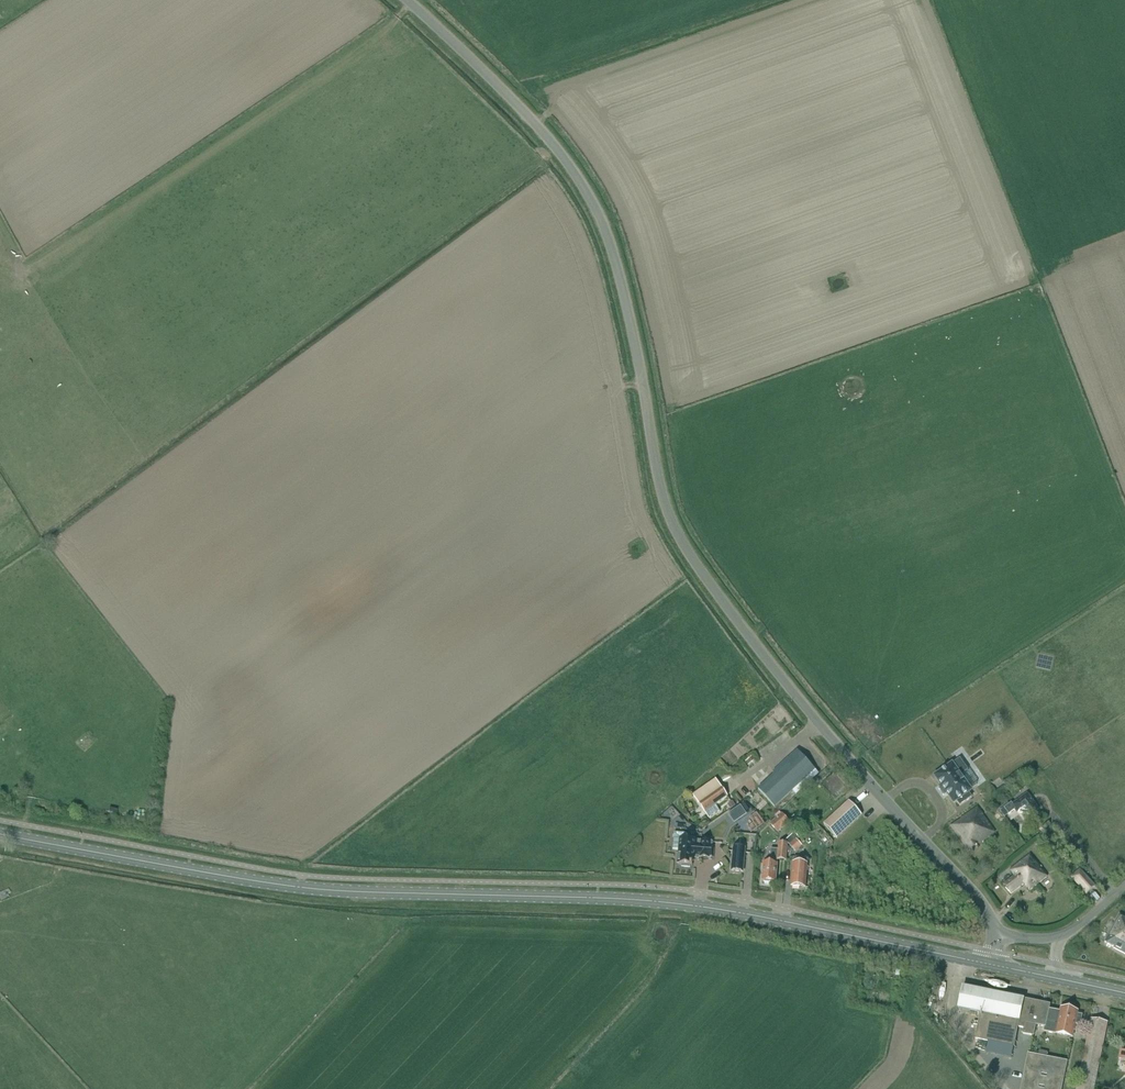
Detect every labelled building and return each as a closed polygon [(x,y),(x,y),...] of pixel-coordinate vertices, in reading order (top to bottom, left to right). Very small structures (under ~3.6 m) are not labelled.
[(773,773),(775,775),(759,790),(775,807),(793,791),(796,795),(820,774),(815,769),(798,750),(773,773)] [(960,806),(972,798),(969,793),(972,791),(961,775),(968,770),(960,760),(953,765),(953,764),(935,776),(942,786),(941,788),(946,795),(947,793),(954,803),(957,801),(960,806)] [(716,780),(694,796),(705,812),(728,797),(716,780)] [(1027,795),(1013,805),(1012,804),(1005,809),(1009,815),(1016,810),(1018,813),(1030,814),(1031,815),(1038,810),(1027,795)] [(849,803),(825,826),(837,839),(861,816),(849,803)] [(741,806),(728,814),(735,823),(747,815),(741,806)] [(977,809),(952,827),(969,852),(995,834),(977,809)] [(782,814),(770,825),(777,833),(789,822),(782,814)] [(680,851),(678,864),(682,865),(682,867),(691,868),(691,866),(693,866),(694,857),(700,857),(700,858),(710,859),(710,858),(712,858),(712,857),(713,847),(712,847),(713,842),(711,842),(712,842),(702,841),(687,840),(687,834),(675,833),(673,850),(680,851)] [(786,841),(790,845),(799,837),(795,833),(786,841)] [(800,836),(799,837),(790,845),(796,852),(803,846),(802,844),(805,841),(800,836)] [(765,863),(762,881),(776,882),(778,860),(787,861),(788,844),(779,843),(778,850),(771,849),(770,863),(765,863)] [(745,849),(734,848),(732,871),(743,872),(745,849)] [(1016,877),(1004,886),(1011,895),(1024,884),(1030,892),(1048,878),(1031,856),(1011,871),(1016,877)] [(794,858),(792,887),(806,888),(808,860),(794,858)] [(1096,887),(1082,870),(1073,878),(1088,894),(1096,887)] [(1120,916),(1106,943),(1114,947),(1114,948),(1124,955),(1124,918),(1120,916)] [(1035,1026),(1044,1028),(1048,1009),(1049,1004),(962,985),(957,1008),(980,1013),(974,1038),(1013,1047),(1017,1028),(1024,1029),(1023,1034),(1033,1037),(1035,1026)] [(1060,1013),(1048,1009),(1044,1028),(1045,1028),(1044,1032),(1072,1038),(1075,1024),(1081,1026),(1083,1015),(1077,1014),(1077,1012),(1061,1009),(1060,1013)] [(1077,1088),(1095,1088),(1108,1023),(1091,1019),(1077,1088)] [(636,1061),(639,1053),(632,1050),(629,1058),(636,1061)] [(1022,1088),(1060,1088),(1066,1062),(1030,1054),(1022,1088)]
